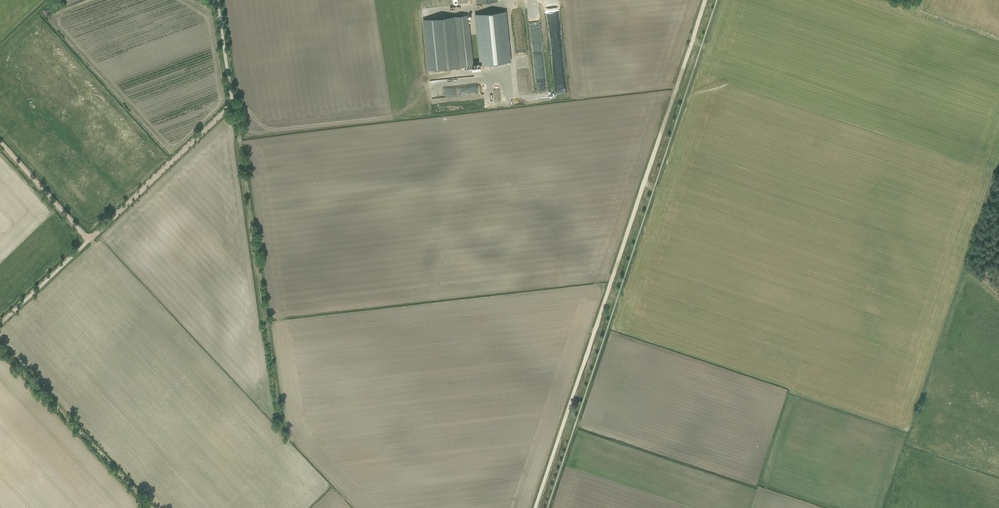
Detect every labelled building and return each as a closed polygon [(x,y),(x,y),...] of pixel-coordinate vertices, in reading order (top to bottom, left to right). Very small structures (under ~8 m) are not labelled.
[(505,11),(475,14),(480,65),(510,62),(505,11)] [(470,59),(466,15),(415,20),(419,64),(470,59)]
